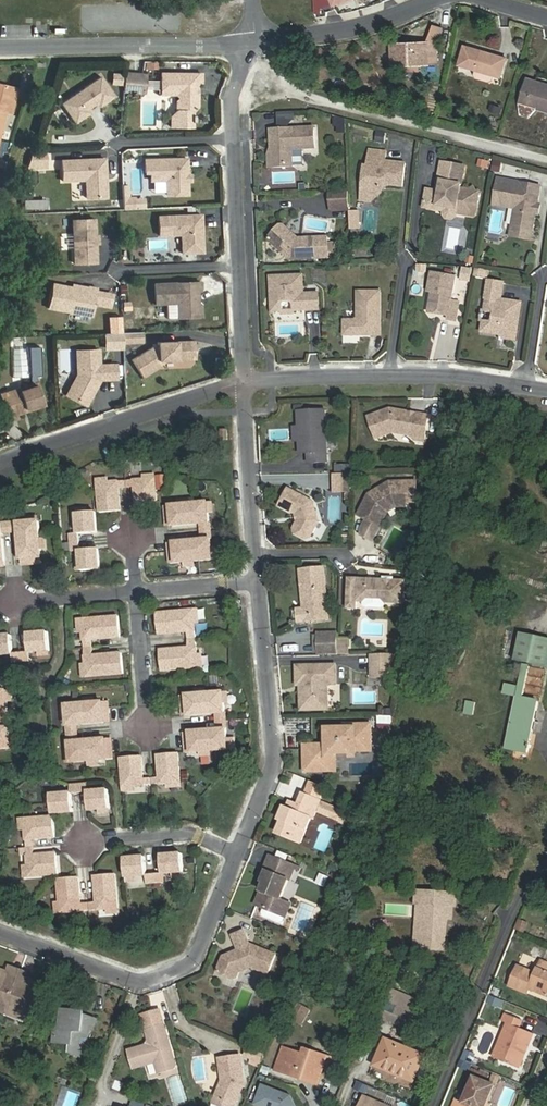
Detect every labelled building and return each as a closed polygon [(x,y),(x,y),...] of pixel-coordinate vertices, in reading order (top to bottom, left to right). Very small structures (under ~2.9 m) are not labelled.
[(311,9),(317,9),(330,4),(329,0),(311,0),(311,9)] [(426,42),(435,45),(443,28),(433,26),(426,42)] [(392,63),(401,63),(418,62),(426,62),(426,42),(392,43),(392,63)] [(435,45),(426,42),(426,62),(436,62),(435,45)] [(507,58),(463,46),(458,64),(502,76),(507,58)] [(144,69),(157,69),(158,62),(145,61),(144,69)] [(418,62),(401,63),(401,72),(419,71),(418,62)] [(497,75),(484,71),(482,76),(484,80),(492,82),(495,80),(497,75)] [(122,85),(121,72),(111,72),(111,85),(122,85)] [(22,83),(0,78),(0,107),(10,109),(15,110),(22,83)] [(173,133),(194,133),(194,128),(196,128),(196,121),(195,121),(195,116),(200,111),(200,100),(198,97),(198,94),(200,94),(200,88),(203,88),(203,78),(163,78),(163,99),(179,99),(182,103),(179,106),(179,116),(173,122),(173,133)] [(100,79),(61,107),(75,127),(114,99),(100,79)] [(142,80),(124,79),(122,98),(140,100),(142,80)] [(525,84),(546,91),(546,85),(526,79),(525,84)] [(525,84),(519,102),(546,110),(546,91),(525,84)] [(0,107),(0,135),(3,136),(10,109),(0,107)] [(335,117),(334,133),(346,134),(347,117),(335,117)] [(317,150),(316,129),(272,132),(272,141),(276,141),(276,149),(273,156),(274,170),(295,168),(294,151),(317,150)] [(388,152),(371,150),(369,166),(366,166),(364,194),(378,196),(383,191),(384,184),(404,186),(407,163),(387,161),(388,152)] [(60,170),(60,153),(47,153),(47,170),(60,170)] [(44,169),(44,155),(30,156),(25,170),(44,169)] [(458,187),(462,164),(440,160),(436,182),(440,182),(439,187),(435,189),(425,187),(423,202),(425,205),(434,207),(437,205),(437,203),(462,208),(462,210),(464,212),(471,213),(474,212),(477,190),(474,189),(472,186),(468,189),(458,187)] [(185,162),(144,163),(144,176),(150,176),(150,183),(166,183),(166,198),(187,197),(187,196),(185,162)] [(104,163),(60,164),(61,184),(84,184),(85,202),(105,201),(104,163)] [(539,181),(496,174),(493,198),(515,201),(512,223),(532,226),(535,208),(533,206),(534,200),(536,199),(539,181)] [(332,191),(333,209),(351,208),(350,190),(332,191)] [(127,202),(127,200),(126,192),(121,192),(122,213),(133,213),(132,202),(127,202)] [(24,210),(46,210),(46,199),(24,199),(24,210)] [(360,211),(350,210),(349,229),(360,229),(360,211)] [(200,217),(157,219),(158,238),(180,237),(181,250),(192,249),(192,256),(202,255),(200,217)] [(99,258),(98,223),(76,223),(77,267),(97,266),(97,258),(99,258)] [(273,241),(283,250),(286,249),(289,252),(289,255),(292,258),(330,256),(329,235),(300,237),(287,226),(283,226),(273,237),(273,241)] [(473,276),(488,278),(488,270),(474,269),(473,276)] [(305,275),(273,276),(273,290),(276,290),(276,294),(274,297),(274,310),(286,310),(285,304),(287,302),(293,301),(295,303),(295,309),(322,308),(321,292),(306,293),(305,275)] [(502,281),(490,279),(488,294),(489,294),(487,307),(493,308),(495,311),(494,318),(491,319),(485,319),(484,327),(504,330),(503,333),(514,335),(519,301),(499,298),(502,281)] [(200,286),(154,287),(155,308),(177,307),(177,322),(197,321),(197,307),(195,304),(195,296),(200,296),(200,286)] [(452,290),(428,286),(425,305),(429,306),(427,319),(432,327),(445,329),(444,333),(453,335),(456,315),(448,314),(452,290)] [(48,289),(44,313),(88,321),(90,309),(93,296),(93,293),(84,291),(84,293),(68,290),(67,292),(48,289)] [(382,290),(359,290),(360,317),(358,318),(347,318),(347,332),(383,331),(382,290)] [(110,299),(93,296),(90,309),(107,312),(110,299)] [(118,320),(106,321),(107,337),(119,337),(118,320)] [(119,337),(120,346),(139,345),(138,336),(119,337)] [(120,346),(119,337),(107,337),(102,337),(103,352),(120,352),(120,346)] [(192,345),(156,347),(156,350),(151,350),(129,364),(137,377),(144,373),(147,377),(156,371),(153,366),(159,363),(171,362),(175,362),(175,359),(192,358),(192,345)] [(95,350),(73,352),(75,382),(68,397),(84,406),(93,387),(90,386),(92,381),(114,379),(113,364),(96,365),(95,350)] [(27,351),(29,388),(0,399),(0,403),(8,426),(17,422),(16,418),(44,408),(35,380),(40,380),(39,351),(27,351)] [(153,366),(156,371),(171,362),(159,363),(153,366)] [(137,377),(140,381),(147,377),(144,373),(137,377)] [(328,409),(301,411),(303,442),(309,447),(310,452),(314,452),(315,462),(332,461),(328,409)] [(368,416),(376,437),(393,432),(412,435),(415,438),(425,440),(429,415),(416,413),(416,415),(411,415),(409,412),(390,409),(368,416)] [(334,464),(334,472),(352,472),(352,464),(334,464)] [(353,474),(336,474),(335,492),(352,491),(353,474)] [(363,535),(374,541),(385,521),(381,519),(386,509),(397,502),(419,502),(418,481),(391,482),(371,495),(360,515),(369,520),(363,530),(363,535)] [(142,485),(132,486),(133,494),(135,514),(155,513),(153,484),(142,485)] [(132,486),(124,487),(125,495),(133,494),(132,486)] [(124,487),(116,488),(117,496),(125,495),(124,487)] [(106,489),(95,490),(98,518),(119,516),(117,496),(116,488),(106,489)] [(291,488),(283,506),(301,515),(304,514),(305,518),(303,519),(299,528),(301,532),(312,538),(317,536),(324,520),(317,500),(291,488)] [(206,519),(205,508),(187,510),(189,531),(199,530),(207,529),(206,519)] [(214,519),(213,508),(205,508),(206,519),(214,519)] [(187,510),(176,511),(168,512),(163,512),(164,526),(169,526),(170,533),(189,531),(187,510)] [(96,539),(94,518),(87,519),(76,520),(78,540),(96,539)] [(215,529),(224,528),(223,520),(214,521),(215,529)] [(32,526),(23,527),(24,535),(25,545),(45,543),(43,525),(32,526)] [(23,527),(15,528),(16,536),(24,535),(23,527)] [(8,547),(8,537),(7,528),(0,529),(0,548),(8,547)] [(15,528),(7,528),(8,537),(16,536),(15,528)] [(207,529),(199,530),(199,538),(208,537),(207,529)] [(208,537),(199,538),(200,546),(208,545),(208,537)] [(78,548),(78,540),(69,541),(70,549),(78,548)] [(45,543),(25,545),(27,564),(33,563),(46,562),(45,554),(45,543)] [(200,546),(190,547),(192,567),(210,566),(209,555),(208,545),(200,546)] [(0,548),(0,566),(4,566),(10,565),(8,547),(0,548)] [(192,567),(190,547),(172,549),(172,556),(167,556),(168,570),(173,569),(181,568),(192,567)] [(78,548),(70,549),(71,557),(79,557),(78,548)] [(217,554),(209,555),(210,566),(218,565),(217,554)] [(97,555),(79,557),(80,566),(81,577),(99,575),(97,555)] [(328,569),(304,570),(305,582),(308,582),(308,588),(306,589),(308,610),(309,622),(332,621),(328,569)] [(356,604),(357,580),(348,580),(347,610),(356,611),(356,604)] [(357,580),(356,604),(363,604),(366,602),(382,602),(385,605),(404,605),(405,582),(357,580)] [(195,621),(195,611),(157,614),(159,635),(188,632),(196,631),(195,621)] [(117,618),(79,621),(80,632),(81,642),(89,641),(118,638),(117,618)] [(197,639),(196,631),(188,632),(189,640),(197,639)] [(322,633),(322,655),(341,654),(342,638),(342,632),(322,633)] [(34,635),(36,655),(43,654),(54,653),(52,633),(34,635)] [(0,638),(0,658),(20,657),(18,636),(0,638)] [(352,654),(352,638),(342,638),(341,654),(352,654)] [(197,639),(189,640),(190,648),(198,647),(197,639)] [(89,641),(81,642),(81,650),(89,649),(89,641)] [(190,648),(160,651),(162,671),(200,668),(198,647),(190,648)] [(89,649),(81,650),(82,658),(90,657),(89,649)] [(392,653),(372,654),(372,676),(393,675),(392,653)] [(36,655),(27,656),(28,664),(36,663),(36,655)] [(90,657),(82,658),(83,668),(84,678),(122,675),(120,655),(90,657)] [(27,656),(20,657),(20,665),(28,664),(27,656)] [(525,696),(532,665),(523,663),(505,750),(530,755),(542,700),(525,696)] [(337,665),(298,665),(298,685),(305,684),(305,689),(303,689),(303,709),(329,709),(329,684),(337,684),(337,665)] [(22,688),(14,689),(15,700),(23,699),(22,688)] [(8,711),(9,718),(9,727),(0,728),(0,748),(1,748),(19,747),(18,736),(17,718),(16,710),(15,700),(14,689),(0,690),(0,711),(8,711)] [(231,691),(223,692),(224,703),(232,702),(231,691)] [(186,695),(181,696),(182,710),(187,709),(188,716),(206,714),(217,713),(217,722),(218,729),(208,730),(189,732),(190,739),(185,740),(186,753),(191,753),(199,752),(210,751),(228,749),(227,739),(226,729),(225,721),(225,712),(224,703),(223,692),(205,694),(194,695),(186,695)] [(471,713),(472,702),(466,701),(464,713),(471,713)] [(86,706),(67,707),(68,718),(69,728),(70,736),(71,744),(72,754),(73,764),(91,763),(102,762),(109,761),(115,760),(113,747),(108,747),(108,740),(89,742),(79,743),(78,735),(77,727),(88,726),(106,724),(105,717),(111,717),(110,703),(104,704),(97,705),(86,706)] [(68,718),(67,707),(59,708),(60,719),(68,718)] [(373,748),(373,725),(349,726),(349,732),(330,732),(330,749),(310,749),(310,770),(335,769),(334,754),(357,754),(357,748),(373,748)] [(26,735),(18,736),(19,747),(27,746),(26,735)] [(235,738),(227,739),(228,749),(236,749),(235,738)] [(73,764),(72,754),(63,754),(64,765),(73,764)] [(182,782),(179,754),(158,756),(160,776),(144,778),(142,758),(122,760),(124,788),(135,787),(145,786),(161,784),(171,783),(182,782)] [(72,786),(72,794),(80,793),(89,793),(88,784),(80,785),(72,786)] [(109,790),(89,793),(91,812),(100,812),(111,811),(109,790)] [(289,808),(278,834),(302,844),(313,818),(315,819),(323,801),(306,793),(301,805),(299,808),(294,805),(289,808)] [(72,794),(52,796),(53,807),(54,816),(74,814),(72,794)] [(54,818),(25,822),(26,832),(30,868),(31,879),(61,876),(59,856),(37,858),(35,841),(57,839),(54,818)] [(183,853),(162,855),(164,876),(174,875),(185,874),(183,853)] [(296,866),(271,855),(265,870),(267,871),(263,880),(266,882),(256,904),(267,908),(278,913),(283,901),(280,899),(288,880),(290,881),(296,866)] [(146,856),(125,858),(127,878),(138,877),(148,876),(146,856)] [(64,904),(65,915),(85,913),(94,912),(101,911),(112,910),(123,909),(119,875),(98,878),(101,903),(93,904),(84,905),(82,879),(62,882),(64,904)] [(156,875),(148,876),(149,884),(157,884),(165,883),(164,875),(156,875)] [(461,893),(420,890),(415,949),(447,952),(449,919),(450,906),(455,906),(460,906),(461,893)] [(289,903),(283,901),(278,913),(285,916),(289,903)] [(267,908),(265,913),(266,915),(282,922),(285,921),(287,917),(285,916),(278,913),(267,908)] [(246,929),(234,933),(240,947),(225,953),(219,967),(221,971),(234,977),(238,975),(242,966),(250,963),(268,971),(276,952),(253,942),(252,943),(246,929)] [(542,959),(538,971),(519,964),(511,984),(530,992),(532,986),(546,991),(546,960),(542,959)] [(21,968),(11,964),(9,969),(6,976),(17,980),(21,968)] [(9,969),(0,966),(0,1002),(34,1014),(45,982),(30,977),(27,984),(17,980),(6,976),(9,969)] [(30,977),(32,971),(21,968),(17,980),(27,984),(30,977)] [(417,1010),(422,999),(396,988),(391,999),(411,1007),(417,1010)] [(383,1019),(402,1028),(411,1007),(391,999),(383,1019)] [(304,1022),(312,1007),(300,1000),(292,1015),(304,1022)] [(411,1007),(402,1028),(408,1030),(417,1010),(411,1007)] [(528,1040),(533,1042),(536,1033),(521,1026),(523,1018),(509,1012),(506,1020),(511,1023),(501,1049),(510,1053),(507,1061),(522,1067),(530,1048),(525,1046),(528,1040)] [(82,1057),(96,1020),(80,1015),(58,1015),(59,1031),(55,1031),(56,1045),(71,1045),(71,1053),(82,1057)] [(166,1026),(149,1031),(153,1046),(131,1052),(136,1070),(158,1063),(162,1077),(179,1072),(166,1026)] [(417,1083),(428,1055),(386,1037),(374,1066),(417,1083)] [(275,1071),(295,1078),(297,1072),(316,1078),(320,1065),(324,1067),(328,1055),(308,1048),(306,1053),(283,1046),(275,1071)] [(497,1057),(507,1061),(510,1053),(501,1049),(497,1057)] [(472,1065),(476,1054),(465,1050),(461,1061),(472,1065)] [(216,1103),(224,1105),(236,1105),(243,1088),(242,1053),(221,1053),(223,1086),(216,1103)] [(297,1072),(295,1078),(317,1087),(324,1067),(320,1065),(316,1078),(297,1072)] [(174,1105),(189,1101),(181,1074),(166,1078),(174,1105)] [(490,1102),(497,1085),(479,1078),(470,1097),(463,1095),(459,1105),(488,1105),(490,1102)] [(262,1083),(255,1103),(263,1105),(296,1105),(291,1094),(262,1083)] [(366,1095),(361,1105),(393,1105),(366,1095)]
